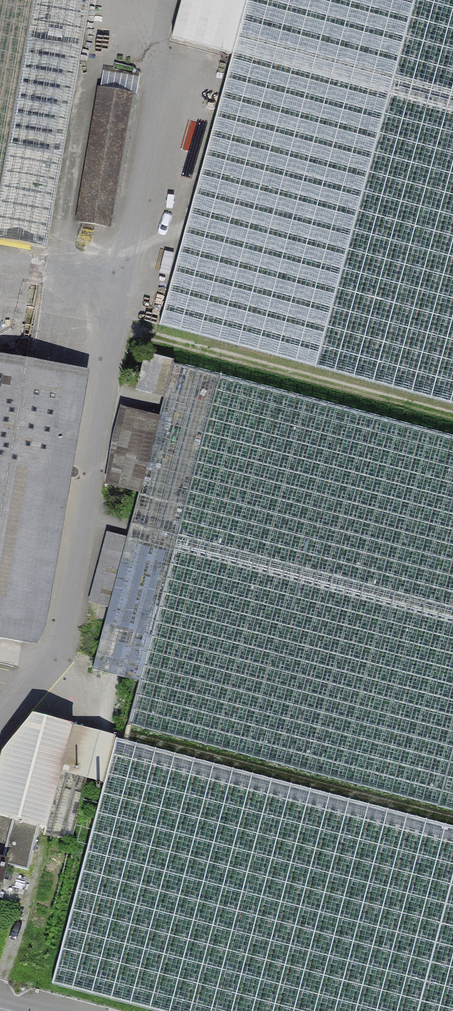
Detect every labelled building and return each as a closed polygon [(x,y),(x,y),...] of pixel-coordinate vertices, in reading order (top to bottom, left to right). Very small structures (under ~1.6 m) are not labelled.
[(28,0),(0,0),(0,162),(28,0)] [(160,337),(452,414),(452,0),(249,0),(160,337)] [(173,43),(230,58),(246,0),(184,0),(173,43)] [(120,225),(145,81),(95,73),(70,216),(120,225)] [(90,362),(0,347),(0,632),(36,638),(45,621),(90,362)] [(220,375),(126,726),(452,812),(452,437),(220,375)] [(113,743),(51,975),(188,1010),(452,1010),(452,833),(113,743)] [(13,864),(0,861),(0,911),(13,864)]
